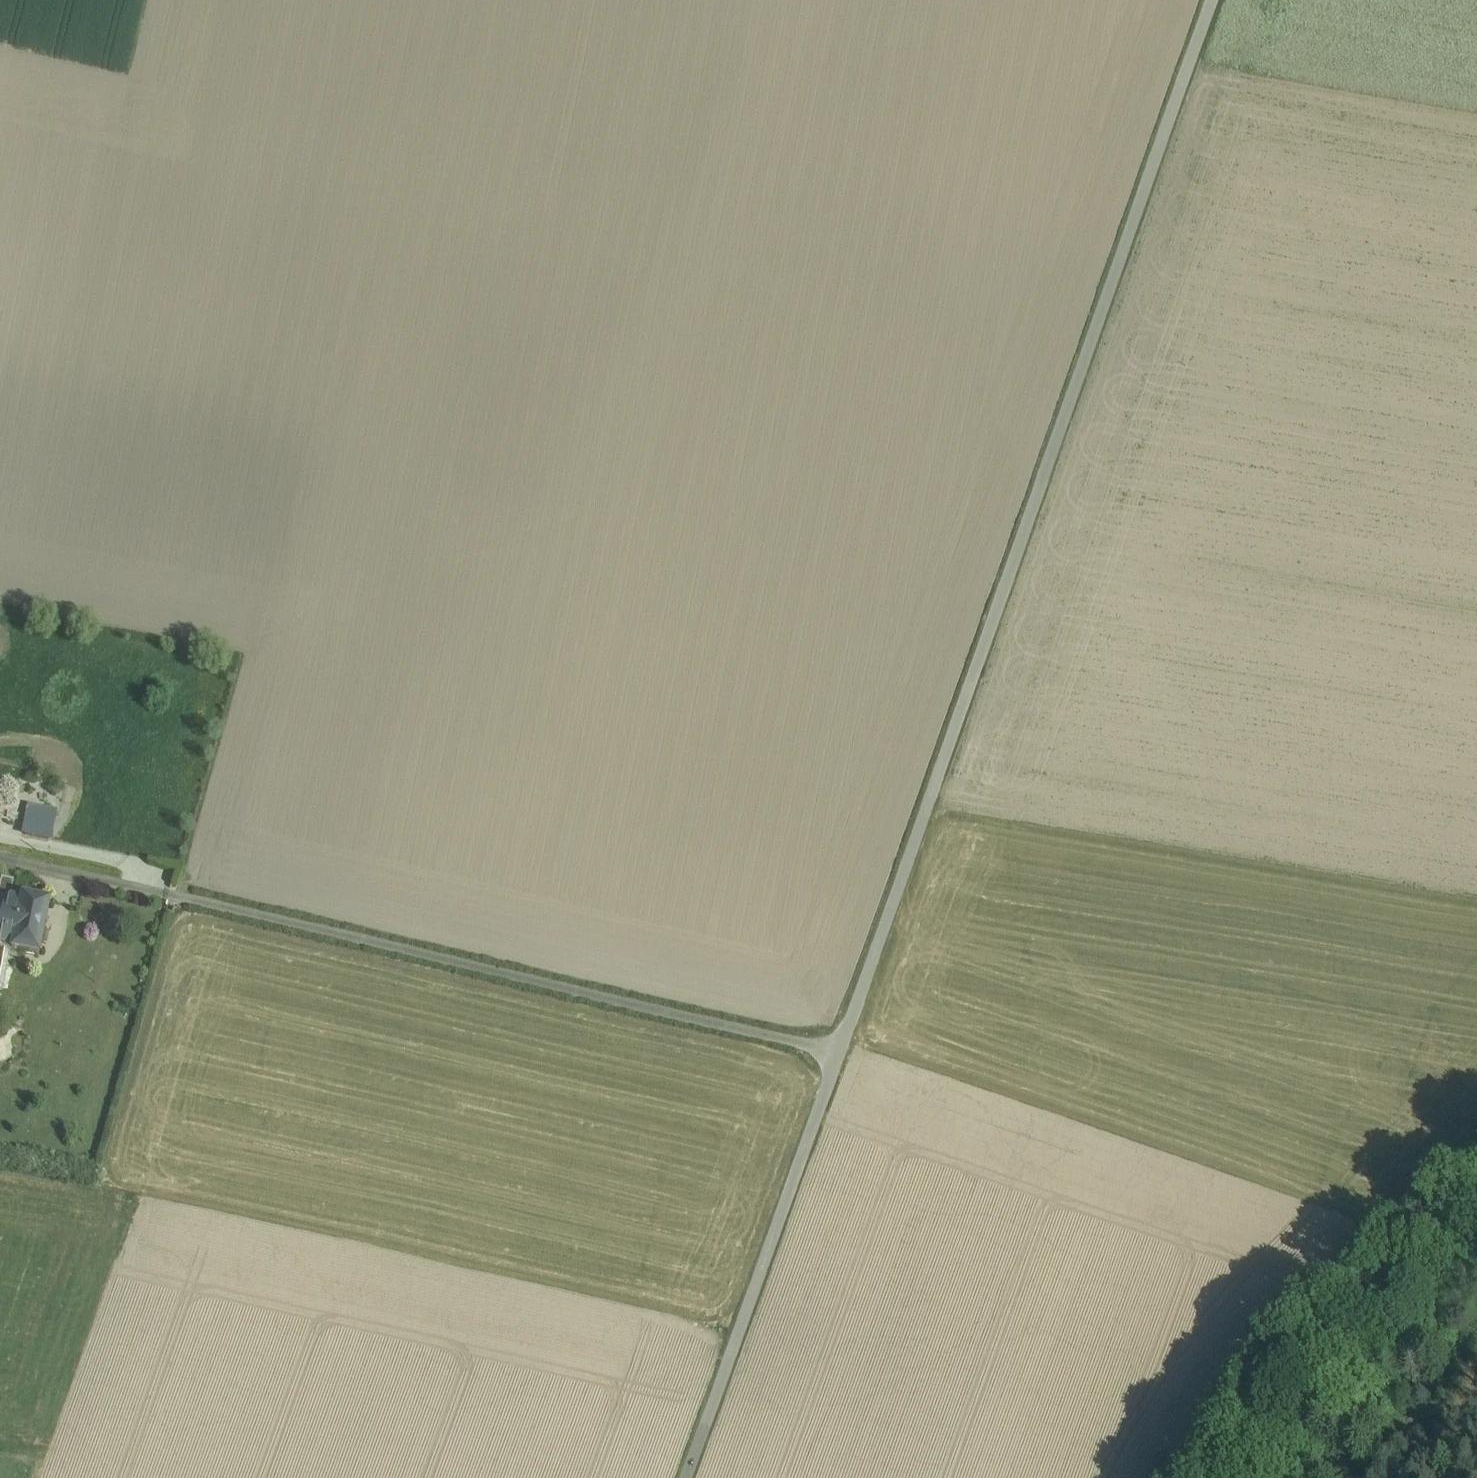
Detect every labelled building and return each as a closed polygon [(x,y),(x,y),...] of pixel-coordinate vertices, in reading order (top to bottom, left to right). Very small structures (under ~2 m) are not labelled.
[(55,815),(31,810),(24,841),(48,846),(55,815)] [(2,879),(0,890),(0,896),(1,897),(10,898),(14,881),(2,879)] [(22,901),(10,898),(1,897),(0,901),(0,948),(6,949),(12,950),(22,901)] [(22,901),(12,950),(12,952),(39,957),(50,904),(22,898),(22,901)]
